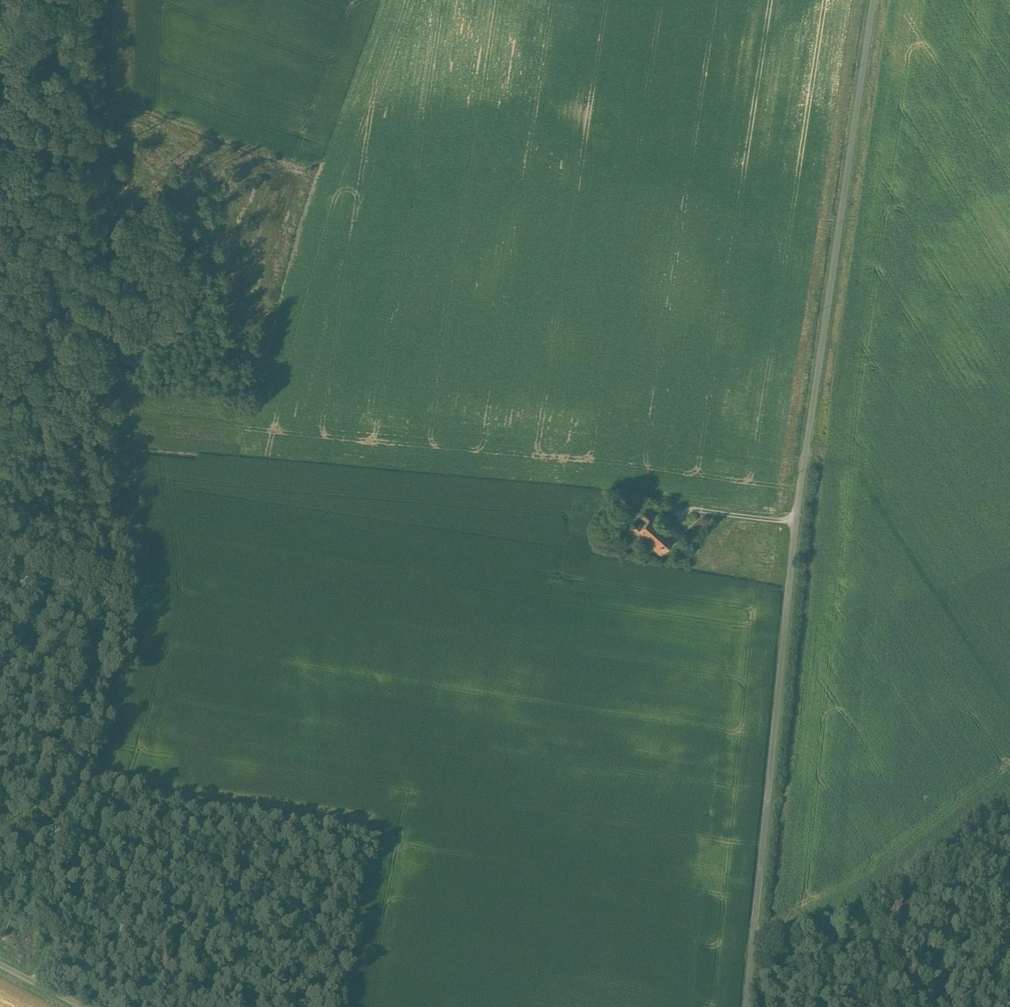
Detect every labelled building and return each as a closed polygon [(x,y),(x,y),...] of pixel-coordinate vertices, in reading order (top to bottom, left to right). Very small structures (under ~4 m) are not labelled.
[(660,521),(646,509),(641,515),(647,520),(642,525),(636,520),(631,526),(644,538),(660,521)] [(676,536),(660,521),(644,538),(661,553),(676,536)]
